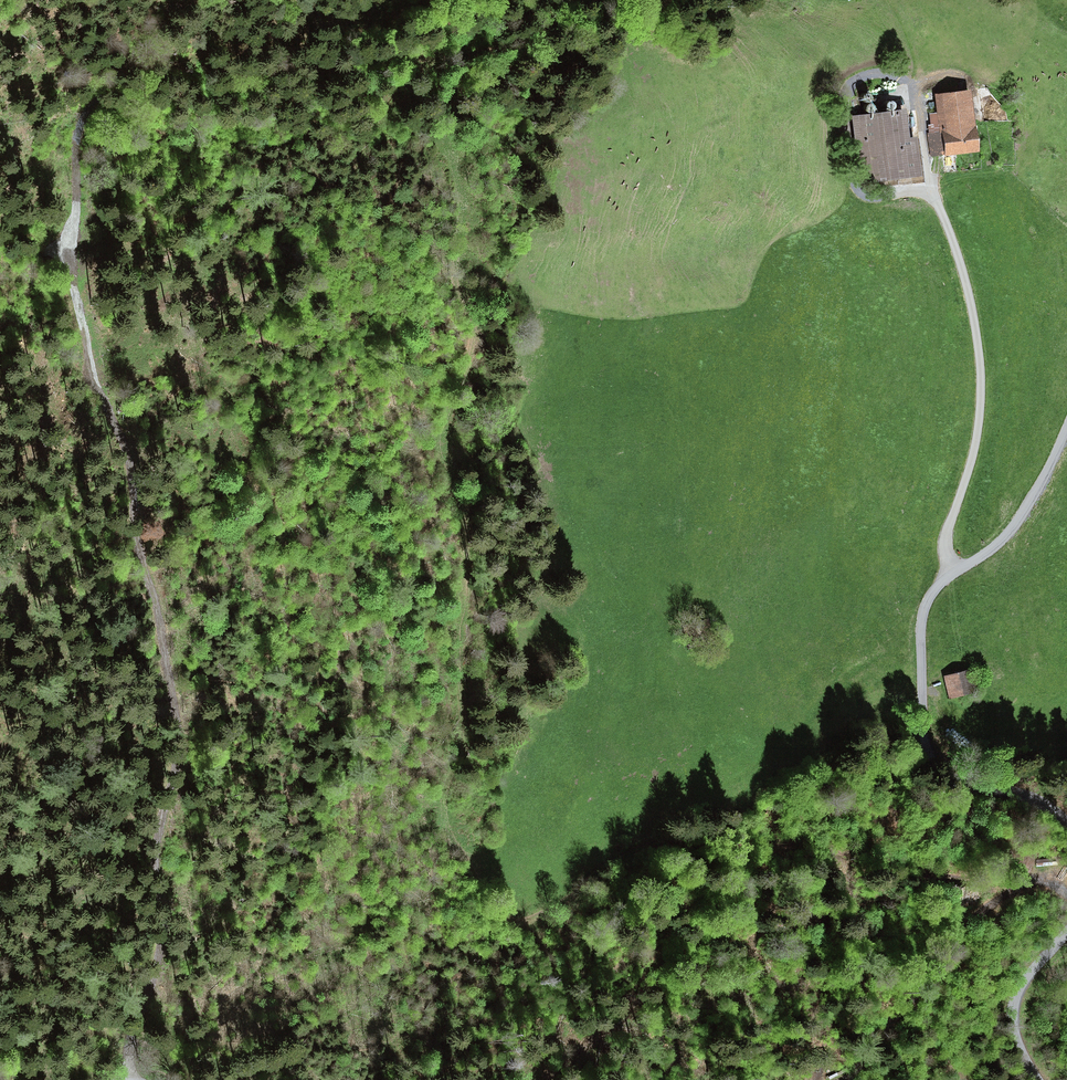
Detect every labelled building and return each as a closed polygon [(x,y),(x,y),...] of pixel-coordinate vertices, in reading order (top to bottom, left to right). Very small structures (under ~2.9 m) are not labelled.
[(975,90),(937,94),(944,158),(981,154),(975,90)] [(856,101),(857,102),(859,102),(860,102),(861,101),(863,100),(863,99),(864,97),(863,96),(862,94),(861,93),(860,93),(858,93),(857,93),(855,94),(854,95),(854,97),(854,98),(855,100),(856,101)] [(878,109),(879,109),(881,110),(882,109),(884,109),(885,108),(886,106),(886,105),(886,103),(885,102),(883,101),(882,100),(880,100),(879,101),(878,102),(877,103),(876,105),(876,106),(877,107),(878,109)] [(860,111),(861,111),(863,112),(864,111),(865,111),(867,110),(867,108),(867,107),(867,105),(866,104),(865,103),(864,102),(862,102),(860,103),(859,104),(858,105),(858,106),(858,108),(859,109),(860,111)] [(899,110),(848,116),(857,183),(916,175),(910,135),(902,136),(899,110)] [(972,667),(943,674),(949,698),(977,691),(972,667)]
